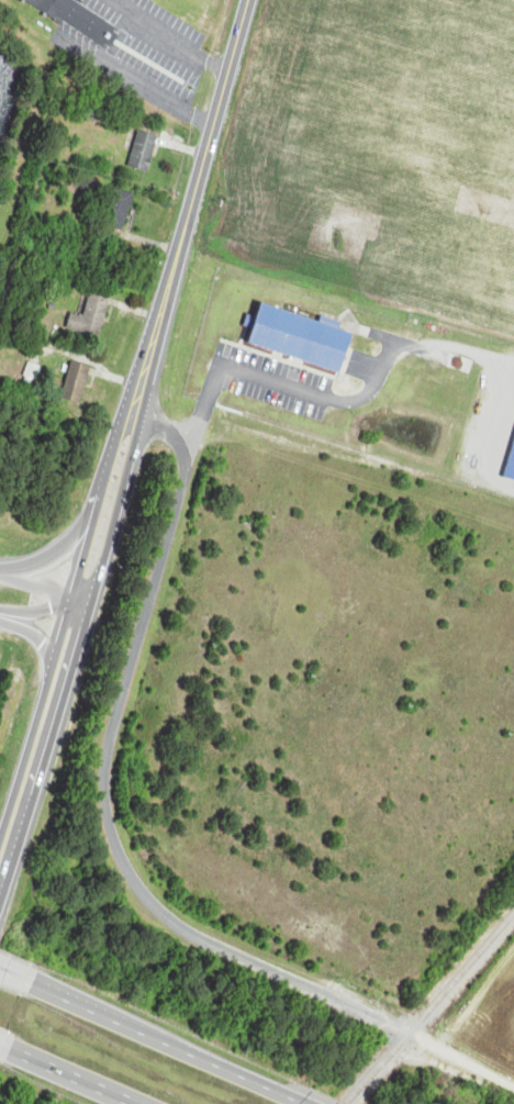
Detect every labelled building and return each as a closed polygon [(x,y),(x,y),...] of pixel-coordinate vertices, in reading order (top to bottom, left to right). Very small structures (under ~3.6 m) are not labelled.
[(161,135),(140,129),(130,166),(150,172),(161,135)] [(137,195),(115,187),(102,224),(124,231),(137,195)] [(69,329),(102,338),(113,296),(93,290),(86,317),(73,313),(69,329)] [(264,304),(252,345),(345,372),(357,332),(264,304)] [(93,366),(74,361),(64,400),(83,404),(93,366)]
